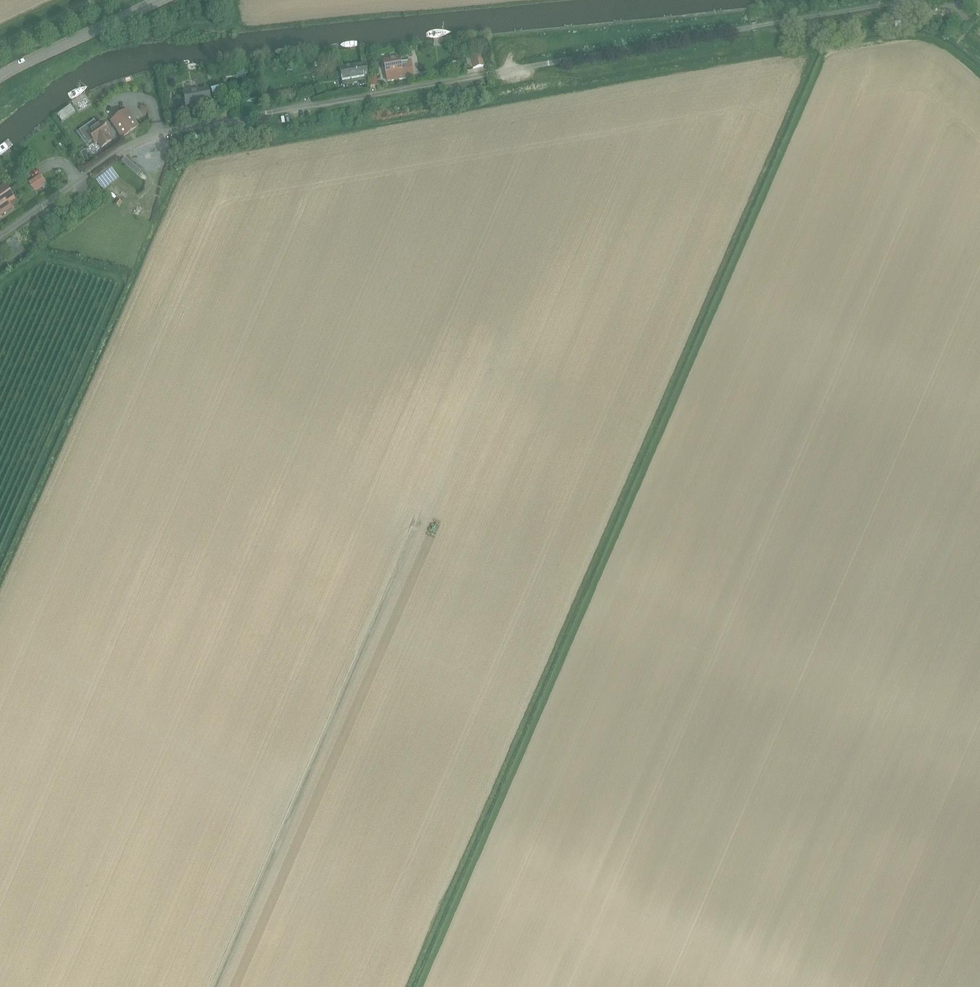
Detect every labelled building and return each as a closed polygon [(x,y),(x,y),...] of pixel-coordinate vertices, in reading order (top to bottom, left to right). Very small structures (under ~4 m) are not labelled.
[(482,55),(471,57),(473,69),(484,67),(482,55)] [(399,58),(384,62),(386,74),(387,74),(388,81),(413,77),(412,69),(409,69),(408,61),(400,63),(399,58)] [(368,82),(365,64),(339,69),(343,88),(361,85),(361,84),(368,82)] [(168,85),(175,82),(172,73),(165,75),(168,85)] [(207,89),(184,93),(186,106),(190,106),(191,112),(211,108),(207,89)] [(278,92),(278,94),(280,102),(300,99),(299,89),(278,92)] [(272,103),(273,103),(272,95),(259,97),(260,104),(272,102),(272,103)] [(82,105),(68,112),(72,119),(93,107),(88,97),(80,102),(82,105)] [(111,122),(122,138),(138,126),(127,110),(111,122)] [(144,118),(139,121),(145,132),(150,129),(144,118)] [(102,122),(87,132),(95,144),(98,143),(102,148),(111,141),(108,135),(110,134),(102,122)] [(44,183),(39,175),(29,183),(34,190),(44,183)] [(12,208),(9,204),(14,200),(4,185),(0,187),(0,216),(12,208)] [(117,199),(114,204),(119,207),(122,203),(117,199)]
